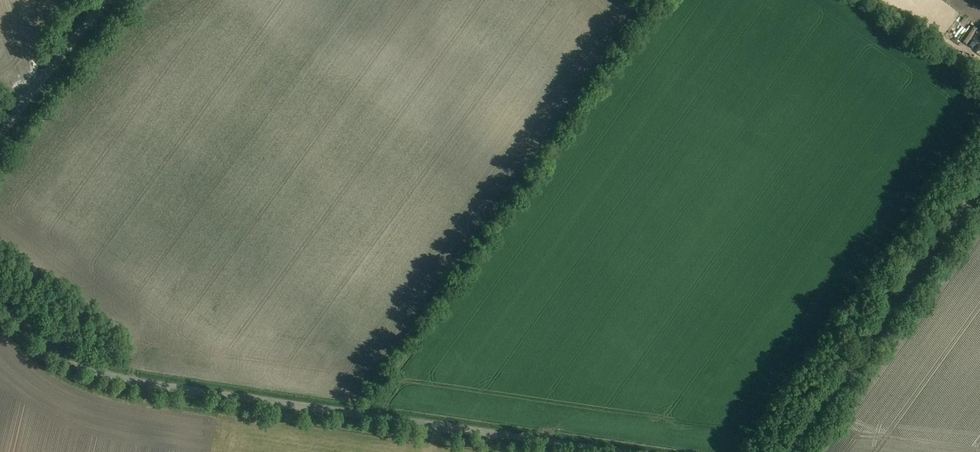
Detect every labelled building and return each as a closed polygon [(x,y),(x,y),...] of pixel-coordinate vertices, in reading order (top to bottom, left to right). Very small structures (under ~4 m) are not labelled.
[(957,43),(960,36),(955,34),(951,41),(957,43)]
